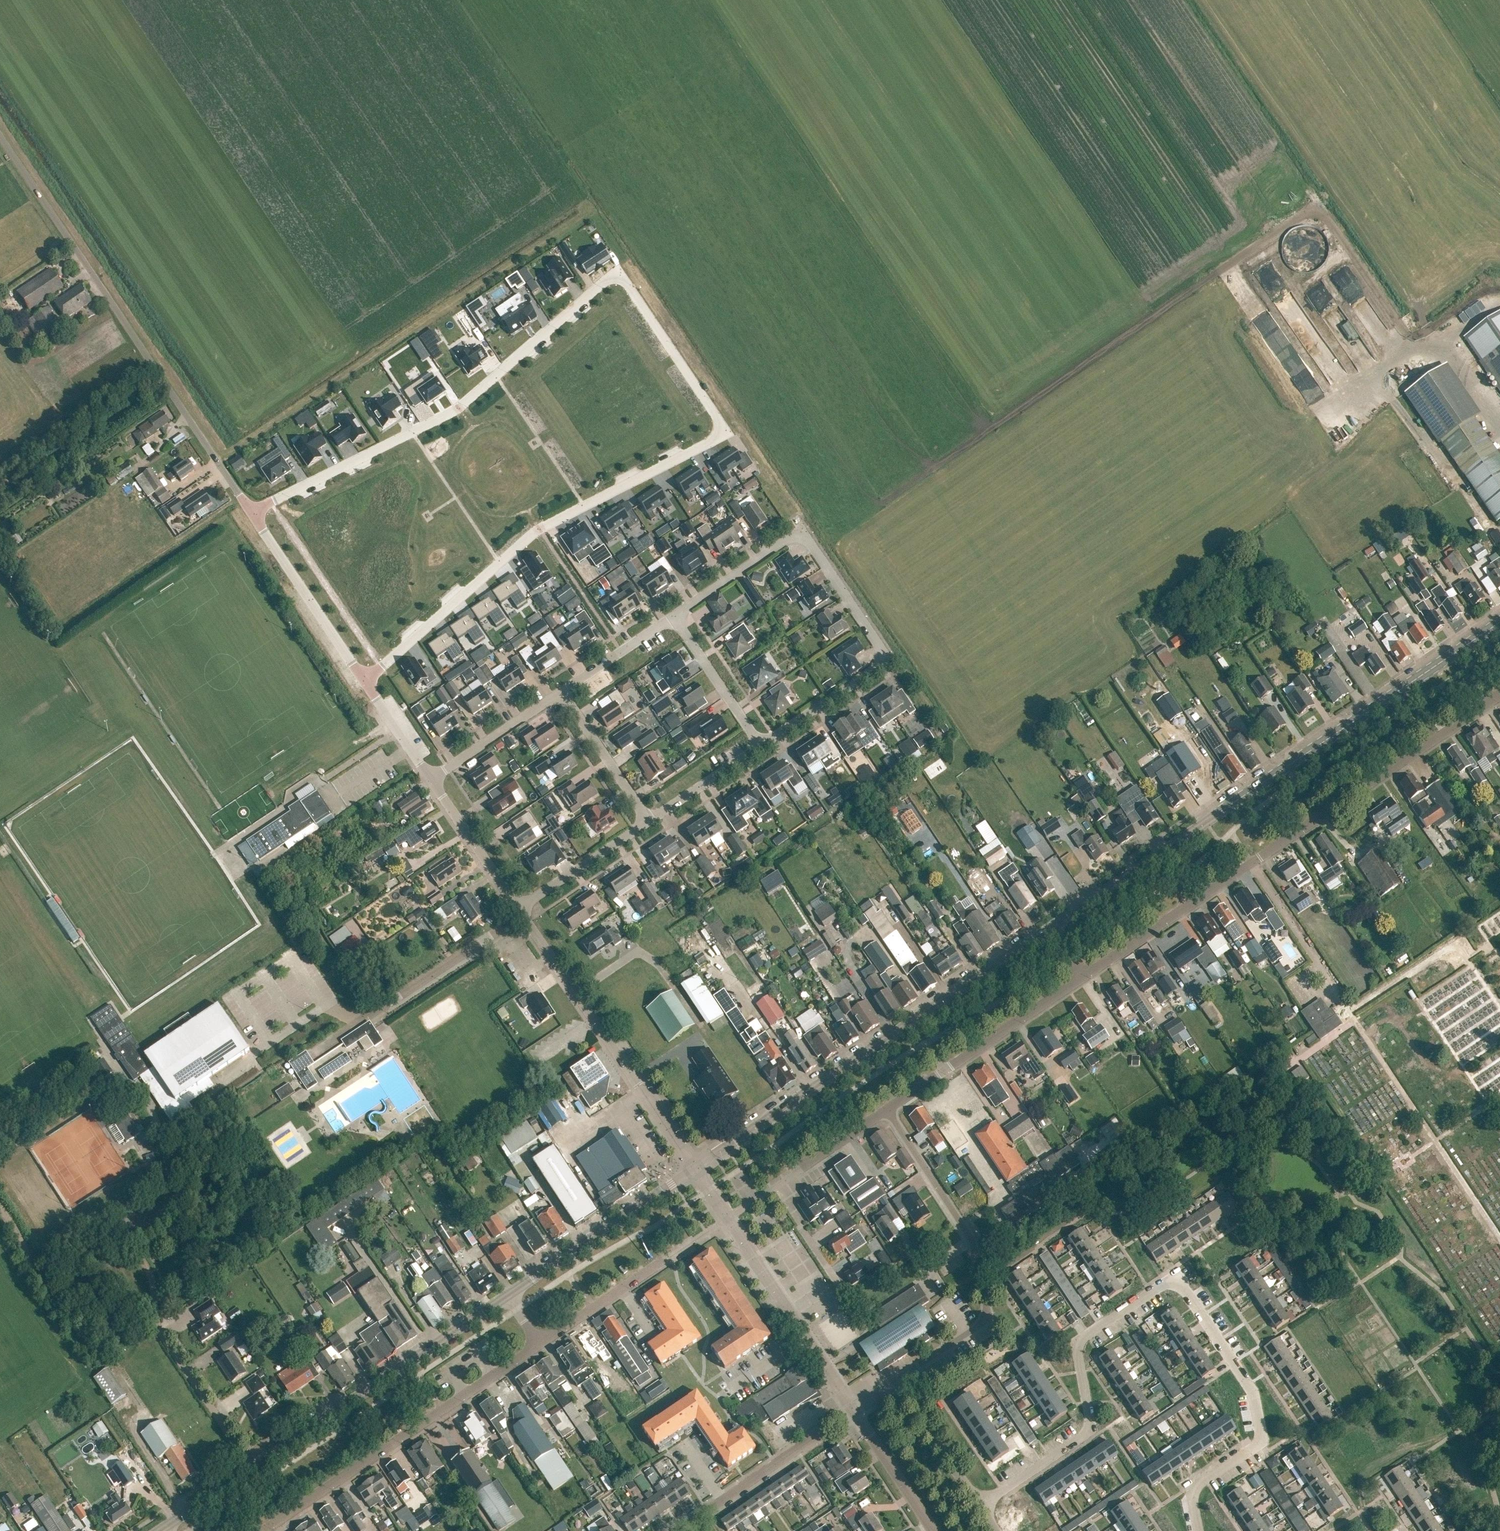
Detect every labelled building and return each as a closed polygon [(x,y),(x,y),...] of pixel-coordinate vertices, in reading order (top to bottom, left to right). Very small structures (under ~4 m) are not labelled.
[(1301,273),(1303,274),(1305,274),(1308,274),(1309,273),(1311,273),(1313,272),(1315,271),(1317,271),(1319,269),(1320,268),(1322,267),(1323,265),(1324,264),(1326,262),(1327,260),(1327,258),(1328,256),(1328,254),(1329,253),(1329,250),(1329,248),(1328,246),(1328,244),(1327,243),(1327,241),(1326,239),(1324,237),(1323,236),(1322,234),(1320,233),(1319,231),(1317,230),(1315,229),(1313,229),(1311,228),(1310,228),(1308,227),(1305,227),(1303,227),(1301,228),(1299,228),(1298,229),(1296,229),(1294,230),(1292,231),(1291,233),(1289,234),(1288,236),(1286,237),(1285,239),(1284,241),(1284,243),(1283,244),(1283,246),(1282,248),(1282,250),(1282,253),(1283,255),(1283,256),(1284,258),(1284,260),(1285,262),(1286,264),(1288,265),(1289,267),(1291,268),(1292,269),(1294,271),(1296,271),(1298,272),(1299,273),(1301,273)] [(560,247),(565,256),(570,252),(565,244),(560,247)] [(585,258),(580,262),(588,274),(610,259),(603,248),(597,252),(595,248),(584,256),(585,258)] [(573,279),(568,272),(560,259),(548,267),(553,275),(550,276),(550,275),(548,276),(549,277),(541,282),(547,291),(549,290),(555,298),(568,290),(564,284),(573,279)] [(29,310),(62,287),(50,269),(16,292),(29,310)] [(524,269),(519,272),(524,279),(529,276),(524,269)] [(517,273),(506,281),(512,289),(515,287),(518,290),(525,285),(517,273)] [(65,319),(91,301),(80,285),(54,303),(65,319)] [(1324,286),(1307,298),(1314,307),(1330,295),(1324,286)] [(507,328),(512,336),(523,328),(524,329),(530,325),(529,323),(536,318),(526,303),(525,304),(519,295),(504,305),(510,314),(500,321),(505,329),(507,328)] [(479,299),(466,308),(473,319),(479,315),(477,313),(485,308),(479,299)] [(42,337),(59,325),(47,308),(30,319),(42,337)] [(1464,339),(1499,390),(1499,313),(1464,339)] [(483,321),(477,325),(480,329),(486,325),(483,321)] [(432,341),(437,338),(433,331),(421,339),(436,361),(442,356),(432,341)] [(469,349),(457,358),(469,376),(481,367),(479,364),(488,358),(480,347),(471,353),(469,349)] [(1440,442),(1496,524),(1499,521),(1499,457),(1474,419),(1440,369),(1406,393),(1440,442)] [(420,394),(428,406),(433,402),(438,399),(438,398),(445,394),(437,381),(427,387),(422,380),(404,392),(410,400),(420,394)] [(392,413),(395,411),(402,407),(394,395),(384,402),(383,400),(370,409),(383,429),(396,420),(392,413)] [(314,410),(319,417),(325,413),(321,406),(314,410)] [(1349,410),(1340,423),(1350,430),(1360,417),(1349,410)] [(146,440),(154,435),(153,433),(161,428),(160,427),(169,420),(163,411),(149,421),(149,422),(139,429),(140,430),(133,434),(140,444),(146,439),(146,440)] [(342,428),(331,435),(339,447),(350,440),(353,444),(366,435),(353,417),(340,425),(342,428)] [(308,438),(295,447),(308,467),(322,458),(317,451),(326,445),(318,434),(309,440),(308,438)] [(148,455),(155,451),(149,443),(143,448),(148,455)] [(284,462),(291,458),(283,446),(272,454),(277,461),(262,470),(272,484),(291,472),(284,462)] [(733,449),(723,455),(733,470),(739,466),(743,472),(753,466),(745,454),(739,457),(733,449)] [(733,470),(723,455),(713,462),(727,483),(731,480),(727,474),(733,470)] [(181,482),(195,472),(188,462),(174,471),(174,472),(168,476),(171,481),(178,477),(181,482)] [(114,472),(119,481),(134,471),(131,465),(123,470),(121,467),(114,472)] [(696,468),(686,475),(695,489),(701,485),(705,491),(710,488),(696,468)] [(148,498),(163,487),(151,469),(136,479),(148,498)] [(695,489),(686,475),(675,481),(689,502),(693,499),(689,493),(695,489)] [(753,478),(742,485),(746,492),(757,484),(753,478)] [(658,487),(648,494),(657,508),(663,504),(668,510),(672,508),(658,487)] [(162,504),(170,497),(163,489),(155,495),(162,504)] [(208,512),(205,508),(211,504),(203,491),(183,505),(179,499),(168,507),(175,516),(185,509),(191,518),(197,513),(200,518),(208,512)] [(716,493),(712,496),(715,501),(720,498),(716,493)] [(652,512),(657,508),(648,494),(638,501),(652,521),(656,518),(652,512)] [(721,500),(717,503),(721,509),(725,506),(721,500)] [(743,512),(736,501),(729,506),(739,520),(745,516),(755,530),(767,522),(755,504),(743,512)] [(706,509),(710,517),(718,513),(714,505),(706,509)] [(610,513),(620,527),(626,523),(630,530),(634,527),(620,506),(610,513)] [(165,507),(160,511),(163,516),(168,512),(165,507)] [(614,531),(620,527),(610,513),(600,520),(606,528),(600,532),(608,544),(618,538),(614,531)] [(718,531),(730,547),(739,541),(735,534),(740,531),(731,517),(721,523),(724,527),(718,531)] [(1475,517),(1470,521),(1479,534),(1474,538),(1476,542),(1479,540),(1480,541),(1488,535),(1475,517)] [(563,538),(562,539),(563,540),(573,555),(573,556),(574,555),(584,549),(596,568),(611,558),(604,546),(594,553),(588,545),(594,542),(595,541),(595,540),(594,540),(584,525),(585,525),(584,524),(583,525),(563,539),(563,538)] [(688,538),(694,533),(688,524),(682,528),(688,538)] [(730,547),(718,531),(713,534),(706,525),(697,531),(710,551),(716,547),(720,554),(730,547)] [(1396,544),(1410,534),(1404,526),(1390,537),(1396,544)] [(650,535),(639,543),(644,551),(655,543),(650,535)] [(663,554),(670,550),(664,540),(657,545),(663,554)] [(679,543),(696,570),(706,563),(694,545),(688,549),(683,540),(679,543)] [(1379,541),(1373,546),(1379,555),(1386,551),(1379,541)] [(687,576),(696,570),(679,543),(674,546),(680,554),(674,558),(687,576)] [(1372,547),(1364,552),(1368,557),(1375,552),(1372,547)] [(632,548),(627,552),(631,558),(636,555),(632,548)] [(1478,562),(1488,555),(1483,548),(1473,555),(1478,562)] [(1458,574),(1469,568),(1457,551),(1447,558),(1444,560),(1450,571),(1454,568),(1458,574)] [(549,572),(536,554),(524,562),(532,575),(526,579),(534,592),(544,585),(540,578),(549,572)] [(794,563),(788,554),(776,562),(783,571),(781,572),(789,584),(810,570),(802,558),(794,563)] [(651,574),(663,592),(669,589),(668,588),(673,584),(665,573),(671,569),(664,559),(658,562),(661,567),(651,574)] [(1421,582),(1429,577),(1417,559),(1410,564),(1421,582)] [(1499,588),(1499,572),(1499,570),(1499,569),(1499,560),(1499,559),(1485,568),(1490,575),(1487,577),(1496,590),(1499,588)] [(612,560),(606,564),(611,571),(617,567),(612,560)] [(630,563),(624,567),(628,573),(635,569),(630,563)] [(594,571),(588,575),(580,564),(573,568),(586,587),(599,578),(594,571)] [(620,568),(615,572),(621,581),(626,578),(620,568)] [(753,573),(752,581),(760,583),(762,574),(753,573)] [(658,596),(663,592),(651,574),(641,581),(638,576),(632,580),(639,590),(645,586),(652,598),(657,595),(658,596)] [(506,583),(492,592),(501,606),(502,605),(500,603),(509,597),(518,610),(528,603),(515,585),(514,586),(508,578),(504,581),(506,583)] [(604,579),(599,582),(604,591),(610,587),(604,579)] [(1417,579),(1408,585),(1417,597),(1426,591),(1417,579)] [(1392,580),(1387,583),(1391,589),(1396,586),(1392,580)] [(815,590),(808,581),(798,588),(804,597),(803,598),(811,611),(828,599),(820,587),(815,590)] [(1456,589),(1460,595),(1463,592),(1473,606),(1484,599),(1474,585),(1472,586),(1468,581),(1456,589)] [(619,597),(630,614),(641,607),(633,596),(638,593),(631,583),(621,589),(624,594),(619,597)] [(1457,605),(1452,598),(1450,599),(1445,592),(1445,593),(1440,585),(1430,592),(1435,599),(1434,600),(1438,607),(1442,605),(1448,614),(1449,614),(1453,620),(1454,619),(1456,619),(1459,617),(1459,615),(1461,614),(1455,606),(1457,605)] [(568,586),(555,594),(560,603),(574,594),(568,586)] [(752,601),(758,597),(753,590),(747,594),(752,601)] [(716,633),(734,621),(737,619),(733,612),(729,607),(728,608),(719,595),(708,603),(716,616),(708,621),(716,633)] [(484,601),(471,610),(480,624),(480,623),(479,621),(488,615),(497,628),(507,621),(494,602),(492,604),(487,596),(483,598),(484,601)] [(1358,609),(1370,601),(1366,596),(1355,603),(1358,609)] [(630,614),(619,597),(613,601),(610,597),(600,604),(607,614),(612,611),(619,622),(630,614)] [(571,602),(565,606),(569,612),(575,608),(571,602)] [(1389,614),(1397,608),(1392,602),(1385,608),(1389,614)] [(1423,602),(1417,606),(1425,619),(1425,620),(1433,633),(1435,632),(1435,633),(1440,630),(1439,629),(1444,626),(1435,611),(1431,614),(1423,602)] [(834,620),(828,611),(818,618),(824,627),(822,628),(830,641),(848,629),(840,616),(834,620)] [(573,629),(584,645),(594,638),(586,626),(591,622),(584,612),(575,618),(579,625),(573,629)] [(463,619),(450,628),(459,641),(458,639),(467,633),(475,646),(485,639),(473,620),(471,621),(466,613),(462,616),(463,619)] [(1405,617),(1403,613),(1393,620),(1403,636),(1409,632),(1418,645),(1428,638),(1422,630),(1421,627),(1419,625),(1417,626),(1409,615),(1405,617)] [(538,614),(533,617),(537,622),(542,619),(538,614)] [(552,628),(557,625),(551,615),(545,618),(552,628)] [(1386,634),(1396,628),(1387,615),(1377,621),(1386,634)] [(1367,629),(1362,620),(1348,629),(1352,636),(1360,630),(1362,632),(1367,629)] [(548,627),(544,622),(540,625),(543,630),(548,627)] [(1315,622),(1309,626),(1315,634),(1320,630),(1315,622)] [(736,659),(750,650),(747,645),(754,640),(744,625),(733,632),(736,638),(726,645),(736,659)] [(584,645),(573,629),(568,633),(563,626),(554,633),(560,643),(566,639),(574,652),(584,645)] [(509,632),(513,638),(518,634),(514,629),(509,632)] [(442,637),(428,646),(437,659),(438,659),(437,657),(446,651),(454,664),(464,657),(452,638),(450,639),(445,631),(440,634),(442,637)] [(529,641),(524,633),(510,642),(515,650),(529,641)] [(541,652),(551,667),(562,660),(554,649),(559,646),(550,633),(540,640),(546,648),(541,652)] [(797,633),(790,638),(795,645),(802,640),(797,633)] [(1168,641),(1174,649),(1184,642),(1179,634),(1168,641)] [(1399,644),(1393,635),(1382,642),(1388,652),(1389,651),(1393,656),(1394,656),(1400,664),(1411,657),(1406,649),(1405,646),(1403,645),(1401,643),(1399,644)] [(861,669),(854,658),(863,651),(855,639),(832,654),(840,666),(842,666),(849,677),(861,669)] [(1321,662),(1335,653),(1328,643),(1315,652),(1321,662)] [(504,648),(509,654),(514,650),(510,644),(504,648)] [(485,646),(479,650),(485,658),(491,654),(485,646)] [(1164,646),(1155,652),(1159,658),(1167,652),(1164,646)] [(551,667),(541,652),(535,656),(529,647),(519,654),(528,667),(533,663),(541,674),(551,667)] [(1371,658),(1364,647),(1351,655),(1359,667),(1365,662),(1374,676),(1385,668),(1376,655),(1371,658)] [(663,695),(671,689),(682,682),(676,673),(684,667),(676,654),(656,667),(657,668),(650,673),(657,684),(656,685),(663,695)] [(505,671),(516,686),(525,680),(517,668),(522,665),(516,656),(511,660),(515,665),(505,671)] [(776,676),(764,658),(744,671),(757,690),(768,683),(771,688),(786,678),(782,672),(776,676)] [(414,685),(415,687),(423,682),(427,687),(437,680),(429,668),(423,672),(415,659),(402,668),(410,679),(409,680),(413,686),(414,685)] [(470,662),(463,667),(466,671),(472,667),(470,662)] [(480,669),(489,682),(495,679),(486,665),(480,669)] [(483,686),(489,682),(480,669),(474,673),(483,686)] [(1348,693),(1332,669),(1321,677),(1317,670),(1312,674),(1333,704),(1348,693)] [(507,693),(516,686),(505,671),(496,677),(507,693)] [(452,674),(446,678),(448,682),(455,678),(452,674)] [(1251,684),(1256,692),(1261,699),(1267,695),(1274,690),(1264,676),(1251,684)] [(1299,715),(1313,705),(1304,692),(1310,688),(1302,676),(1293,682),(1298,689),(1287,697),(1299,715)] [(623,693),(635,685),(630,678),(618,686),(623,693)] [(827,682),(822,685),(826,692),(831,689),(827,682)] [(454,700),(461,695),(452,683),(446,687),(454,700)] [(765,702),(772,714),(775,717),(778,715),(790,707),(784,699),(791,694),(783,683),(773,690),(776,695),(765,702)] [(689,717),(699,710),(694,704),(705,697),(697,685),(680,696),(688,708),(684,710),(689,717)] [(472,693),(483,709),(492,702),(481,687),(472,693)] [(445,706),(452,701),(443,689),(437,693),(445,706)] [(881,696),(892,712),(898,708),(902,714),(907,711),(909,715),(915,711),(905,696),(900,700),(892,689),(881,696)] [(650,690),(643,695),(649,704),(656,699),(650,690)] [(625,718),(632,713),(633,711),(629,705),(627,704),(617,691),(608,697),(613,704),(598,714),(607,727),(624,716),(625,718)] [(473,715),(483,709),(472,693),(463,699),(473,715)] [(1168,694),(1156,702),(1170,722),(1182,714),(1168,694)] [(650,706),(656,715),(671,704),(665,696),(650,706)] [(886,716),(892,712),(881,696),(871,703),(878,715),(872,718),(880,729),(890,722),(886,716)] [(1215,702),(1222,712),(1231,706),(1224,696),(1215,702)] [(422,716),(419,711),(423,708),(420,703),(412,708),(418,718),(422,716)] [(1272,733),(1285,725),(1273,707),(1260,716),(1272,733)] [(439,716),(449,731),(459,725),(448,709),(439,716)] [(1228,725),(1238,718),(1232,710),(1222,717),(1228,725)] [(449,731),(439,716),(435,711),(426,717),(440,737),(449,731)] [(671,731),(681,724),(674,713),(664,720),(671,731)] [(1147,713),(1142,716),(1153,733),(1158,730),(1147,713)] [(718,716),(711,721),(706,714),(701,718),(686,728),(694,739),(704,732),(709,741),(726,729),(718,716)] [(855,736),(856,738),(862,733),(865,738),(874,732),(868,722),(863,726),(856,716),(846,722),(855,736)] [(1202,732),(1210,727),(1211,726),(1206,719),(1194,726),(1199,734),(1202,732)] [(855,736),(846,722),(845,721),(835,727),(842,739),(837,743),(843,753),(859,742),(856,738),(855,736)] [(642,736),(634,724),(614,737),(622,750),(636,741),(643,750),(657,740),(650,730),(642,736)] [(559,738),(550,725),(536,734),(531,728),(521,735),(529,746),(535,742),(540,751),(553,742),(553,741),(559,738)] [(945,725),(940,728),(945,733),(949,730),(945,725)] [(679,727),(668,734),(676,746),(686,740),(679,727)] [(1210,727),(1202,732),(1221,763),(1234,782),(1244,775),(1239,769),(1240,768),(1232,757),(1230,758),(1210,727)] [(1492,741),(1482,727),(1466,738),(1481,760),(1484,758),(1489,765),(1496,761),(1491,753),(1498,749),(1493,740),(1492,741)] [(662,728),(657,732),(661,738),(666,734),(662,728)] [(1259,765),(1253,756),(1255,755),(1248,745),(1250,744),(1243,733),(1231,741),(1238,752),(1244,762),(1246,761),(1252,770),(1259,765)] [(921,736),(913,741),(919,750),(927,745),(921,736)] [(511,748),(516,744),(512,737),(506,740),(511,748)] [(820,737),(808,745),(820,762),(826,771),(840,761),(838,758),(841,757),(833,746),(828,749),(820,737)] [(1184,782),(1202,769),(1183,741),(1164,754),(1184,782)] [(907,759),(908,758),(916,753),(917,752),(912,744),(901,751),(907,759)] [(808,770),(820,762),(808,745),(797,753),(808,770)] [(1459,754),(1455,747),(1447,752),(1453,761),(1452,762),(1460,773),(1466,769),(1469,772),(1472,770),(1460,753),(1459,754)] [(690,751),(685,757),(691,763),(696,757),(690,751)] [(577,765),(568,752),(550,765),(546,758),(533,766),(540,776),(552,768),(559,778),(571,770),(570,769),(577,765)] [(664,771),(652,753),(639,762),(647,773),(645,774),(650,782),(659,775),(663,781),(675,773),(670,766),(664,771)] [(1107,758),(1110,763),(1118,757),(1115,753),(1107,758)] [(479,790),(496,779),(490,770),(498,765),(491,754),(480,761),(485,768),(471,778),(474,782),(473,783),(474,784),(475,784),(479,790)] [(892,755),(884,760),(890,769),(898,763),(892,755)] [(1150,767),(1156,775),(1170,766),(1163,757),(1150,767)] [(683,760),(673,767),(677,772),(687,765),(683,760)] [(772,770),(782,785),(788,781),(793,789),(803,782),(795,770),(790,774),(783,762),(772,770)] [(1180,782),(1170,766),(1156,775),(1167,791),(1163,793),(1173,808),(1184,801),(1175,786),(1180,782)] [(1485,796),(1493,790),(1478,767),(1470,773),(1485,796)] [(871,769),(862,775),(867,783),(876,777),(871,769)] [(776,789),(782,785),(772,770),(761,777),(768,788),(764,791),(770,801),(780,795),(776,789)] [(1416,788),(1409,778),(1400,784),(1405,792),(1404,793),(1413,808),(1412,809),(1425,829),(1456,808),(1438,781),(1426,790),(1436,805),(1429,810),(1423,800),(1425,799),(1417,787),(1416,788)] [(497,817),(516,804),(510,795),(518,789),(512,779),(499,788),(504,794),(489,804),(497,817)] [(597,795),(588,782),(576,790),(570,782),(558,791),(573,813),(581,808),(580,806),(597,795)] [(813,791),(819,787),(816,782),(809,786),(813,791)] [(1089,784),(1081,789),(1076,793),(1082,803),(1083,802),(1098,825),(1108,818),(1093,796),(1096,794),(1089,784)] [(543,786),(537,790),(542,797),(548,793),(543,786)] [(1121,808),(1128,818),(1136,812),(1146,827),(1158,819),(1148,804),(1146,805),(1144,803),(1146,801),(1136,786),(1135,786),(1139,791),(1131,797),(1128,793),(1117,801),(1116,799),(1115,799),(1121,808)] [(799,797),(810,791),(808,787),(797,793),(799,797)] [(736,796),(748,814),(754,810),(760,819),(772,811),(763,798),(756,803),(747,789),(746,790),(745,789),(743,789),(742,790),(741,792),(741,793),(736,796)] [(332,816),(332,815),(317,792),(290,810),(289,809),(291,812),(247,842),(260,861),(285,844),(315,824),(316,826),(332,816)] [(839,793),(828,801),(832,808),(843,800),(839,793)] [(421,803),(415,794),(398,806),(404,816),(408,813),(413,821),(424,814),(424,813),(431,808),(426,800),(421,803)] [(545,796),(543,803),(552,806),(555,799),(545,796)] [(743,818),(748,814),(736,796),(732,799),(731,798),(729,799),(727,800),(727,801),(727,802),(726,803),(735,817),(728,822),(736,834),(749,826),(743,818)] [(1400,815),(1397,812),(1398,811),(1389,799),(1380,805),(1382,807),(1368,816),(1376,827),(1382,822),(1392,837),(1410,825),(1402,814),(1400,815)] [(385,824),(396,817),(385,800),(374,807),(385,824)] [(811,821),(824,813),(819,806),(806,814),(811,821)] [(601,814),(597,808),(586,815),(591,822),(590,822),(598,835),(603,831),(604,832),(609,828),(609,827),(616,823),(607,810),(601,814)] [(1125,820),(1128,818),(1121,808),(1113,814),(1121,826),(1112,832),(1120,844),(1135,834),(1127,822),(1125,820)] [(519,849),(536,838),(531,832),(538,827),(529,812),(516,822),(521,829),(510,836),(519,849)] [(550,825),(556,822),(551,815),(546,819),(550,825)] [(699,823),(710,840),(716,847),(724,842),(719,834),(722,832),(711,815),(699,823)] [(315,824),(285,844),(288,849),(288,850),(334,819),(334,818),(332,816),(316,826),(315,824)] [(579,829),(587,823),(583,816),(574,822),(579,829)] [(439,833),(433,823),(426,828),(426,827),(419,832),(416,828),(404,836),(403,834),(394,840),(399,847),(406,842),(411,848),(424,839),(426,843),(432,838),(433,837),(439,833)] [(699,848),(710,840),(699,823),(688,831),(699,848)] [(1040,828),(1046,837),(1053,833),(1047,824),(1040,828)] [(1088,841),(1081,829),(1071,836),(1081,849),(1086,846),(1096,860),(1108,852),(1097,835),(1088,841)] [(561,830),(556,834),(557,835),(556,836),(561,843),(567,838),(561,830)] [(756,845),(766,838),(761,831),(751,838),(756,845)] [(739,857),(747,851),(736,835),(728,840),(739,857)] [(1319,877),(1325,886),(1343,874),(1337,865),(1342,861),(1331,844),(1330,845),(1324,836),(1316,841),(1322,850),(1321,851),(1332,868),(1319,877)] [(660,845),(671,861),(676,857),(680,862),(690,856),(681,842),(675,846),(670,838),(660,845)] [(778,838),(773,841),(777,847),(782,844),(778,838)] [(1452,840),(1447,844),(1452,851),(1457,847),(1452,840)] [(390,859),(401,852),(394,841),(383,848),(390,859)] [(557,866),(566,860),(552,841),(540,849),(541,849),(526,860),(536,875),(554,862),(557,866)] [(665,865),(671,861),(660,845),(650,852),(657,862),(652,866),(660,878),(670,872),(665,865)] [(990,867),(1006,856),(1000,845),(983,857),(990,867)] [(1379,898),(1397,886),(1375,852),(1357,864),(1379,898)] [(707,878),(716,873),(704,856),(696,862),(707,878)] [(1427,857),(1417,864),(1422,871),(1432,864),(1427,857)] [(1054,889),(1048,880),(1053,876),(1051,872),(1041,858),(1031,865),(1035,871),(1028,876),(1042,897),(1054,889)] [(461,873),(452,860),(446,865),(445,864),(430,874),(439,888),(461,873)] [(1294,865),(1292,861),(1279,869),(1287,882),(1292,879),(1299,889),(1311,881),(1299,862),(1294,865)] [(1017,887),(1010,877),(1018,872),(1013,865),(999,874),(1004,882),(1004,881),(1011,891),(1010,891),(1023,910),(1034,903),(1021,883),(1017,887)] [(616,894),(636,880),(627,867),(607,880),(616,894)] [(411,870),(404,874),(406,878),(413,874),(411,870)] [(759,881),(767,894),(784,883),(776,870),(759,881)] [(980,890),(989,884),(983,875),(974,881),(980,890)] [(655,908),(662,903),(649,884),(642,889),(655,908)] [(1283,891),(1287,899),(1296,894),(1292,887),(1283,891)] [(404,891),(403,894),(404,897),(408,897),(410,895),(413,893),(414,890),(411,888),(408,888),(406,889),(404,891)] [(1273,909),(1265,896),(1256,902),(1247,889),(1234,897),(1247,917),(1250,915),(1255,922),(1259,923),(1266,918),(1272,926),(1280,921),(1273,909)] [(700,890),(695,894),(699,899),(704,896),(700,890)] [(433,905),(444,898),(439,891),(429,898),(433,905)] [(573,930),(590,918),(597,913),(592,907),(599,903),(591,891),(577,901),(581,906),(564,917),(573,930)] [(667,891),(662,894),(668,904),(673,900),(667,891)] [(894,893),(887,898),(894,909),(901,904),(894,893)] [(1300,912),(1313,904),(1306,893),(1293,901),(1300,912)] [(441,909),(447,918),(462,908),(472,923),(485,914),(472,895),(461,902),(458,897),(441,909)] [(1207,903),(1212,909),(1222,903),(1217,896),(1207,903)] [(894,932),(880,911),(872,899),(860,907),(864,913),(907,975),(909,973),(917,984),(918,983),(924,992),(935,985),(929,975),(931,974),(923,964),(915,969),(912,965),(917,961),(897,930),(894,932)] [(938,920),(944,916),(934,901),(928,905),(938,920)] [(1290,903),(1290,904),(1297,914),(1300,912),(1293,901),(1290,903)] [(825,927),(838,918),(828,902),(815,911),(825,927)] [(966,919),(975,932),(973,933),(985,951),(999,941),(995,934),(996,933),(989,922),(987,923),(979,910),(977,911),(973,905),(966,910),(960,902),(953,906),(963,921),(966,919)] [(1234,921),(1225,907),(1223,905),(1221,907),(1213,911),(1225,928),(1234,941),(1243,935),(1234,922),(1234,921)] [(904,922),(911,917),(903,906),(896,910),(904,922)] [(1004,929),(1008,936),(1021,928),(1016,920),(1017,920),(1011,910),(1007,913),(1003,907),(993,914),(997,920),(996,920),(1002,930),(1004,929)] [(915,914),(924,927),(931,923),(922,910),(915,914)] [(1372,913),(1365,918),(1369,925),(1376,920),(1372,913)] [(1213,953),(1226,944),(1220,935),(1221,935),(1207,915),(1197,922),(1210,942),(1207,944),(1213,953)] [(970,934),(961,921),(954,926),(963,939),(960,941),(968,953),(969,952),(974,959),(983,953),(970,934)] [(334,946),(351,935),(345,925),(328,936),(334,946)] [(622,941),(613,928),(606,933),(604,929),(582,943),(591,956),(612,942),(615,946),(622,941)] [(832,948),(837,944),(829,931),(823,935),(832,948)] [(739,942),(744,949),(755,941),(750,934),(739,942)] [(360,945),(355,936),(341,946),(347,954),(360,945)] [(936,946),(942,955),(951,969),(961,963),(951,949),(946,942),(942,945),(937,938),(933,941),(936,946)] [(1252,950),(1249,952),(1257,965),(1267,958),(1255,939),(1248,944),(1252,950)] [(810,961),(827,950),(820,940),(803,950),(810,961)] [(1199,951),(1192,940),(1170,955),(1179,969),(1196,958),(1201,966),(1214,957),(1206,946),(1199,951)] [(890,981),(884,971),(892,965),(876,941),(864,950),(873,961),(873,962),(882,974),(880,976),(891,991),(892,991),(896,998),(897,997),(904,1007),(916,999),(911,991),(913,990),(906,981),(904,982),(900,977),(898,979),(896,977),(890,981)] [(942,955),(936,946),(933,941),(928,944),(932,949),(928,943),(921,948),(926,957),(928,956),(932,962),(931,962),(941,976),(951,969),(942,955)] [(1278,947),(1268,954),(1274,962),(1284,956),(1278,947)] [(793,948),(788,952),(791,958),(797,954),(793,948)] [(776,949),(770,954),(774,960),(780,956),(776,949)] [(1238,970),(1246,964),(1237,950),(1229,955),(1238,970)] [(1163,978),(1158,971),(1164,967),(1154,952),(1141,961),(1151,976),(1152,975),(1157,983),(1163,978)] [(702,953),(694,958),(699,965),(707,960),(702,953)] [(1215,983),(1227,975),(1218,961),(1206,969),(1215,983)] [(1144,993),(1155,986),(1139,962),(1128,969),(1144,993)] [(886,991),(875,974),(866,980),(877,997),(875,999),(887,1018),(900,1009),(887,990),(886,991)] [(775,997),(780,994),(773,983),(768,986),(775,997)] [(1122,993),(1117,986),(1107,993),(1117,1009),(1128,1002),(1132,1008),(1135,1014),(1138,1012),(1146,1024),(1153,1019),(1142,1002),(1131,986),(1122,993)] [(772,1083),(777,1091),(794,1080),(789,1072),(792,1070),(768,1036),(766,1032),(758,1037),(755,1033),(763,1028),(757,1019),(749,1025),(724,989),(714,996),(754,1056),(764,1049),(766,1050),(755,1057),(762,1069),(772,1084),(772,1083)] [(1161,1004),(1167,1000),(1160,990),(1154,994),(1161,1004)] [(644,1007),(666,1042),(692,1026),(671,991),(644,1007)] [(534,999),(530,993),(519,1001),(524,1009),(529,1006),(541,1024),(554,1015),(544,1001),(545,1001),(541,994),(534,999)] [(860,1004),(854,994),(839,1004),(846,1014),(851,1011),(865,1033),(879,1024),(874,1016),(874,1014),(865,1001),(860,1004)] [(771,1027),(784,1018),(770,996),(756,1005),(771,1027)] [(1326,1013),(1319,1003),(1313,1007),(1314,1009),(1312,1011),(1309,1007),(1308,1007),(1300,1013),(1319,1041),(1328,1034),(1342,1025),(1331,1009),(1330,1009),(1326,1013)] [(145,1055),(110,1005),(91,1018),(134,1081),(140,1077),(172,1123),(193,1108),(190,1103),(214,1086),(209,1079),(250,1051),(219,1005),(194,1022),(188,1014),(164,1030),(169,1039),(145,1055)] [(837,1005),(830,1009),(833,1014),(833,1013),(840,1009),(837,1005)] [(1094,1023),(1082,1005),(1072,1012),(1076,1019),(1075,1020),(1080,1027),(1086,1035),(1083,1037),(1091,1050),(1108,1038),(1100,1026),(1097,1027),(1094,1022),(1094,1023)] [(503,1007),(497,1012),(502,1020),(503,1019),(509,1015),(504,1008),(503,1007)] [(1287,1008),(1280,1011),(1285,1019),(1294,1014),(1291,1009),(1288,1010),(1287,1008)] [(833,1013),(833,1014),(838,1022),(842,1019),(846,1025),(849,1023),(840,1009),(833,1013)] [(821,1055),(825,1060),(832,1055),(837,1052),(825,1034),(824,1034),(819,1026),(824,1022),(818,1013),(800,1025),(806,1034),(803,1036),(818,1057),(821,1055)] [(1179,1034),(1186,1030),(1178,1017),(1164,1026),(1172,1038),(1179,1034)] [(836,1031),(846,1046),(859,1037),(849,1023),(846,1025),(842,1019),(838,1022),(835,1024),(839,1029),(836,1031)] [(383,1041),(370,1022),(341,1041),(347,1049),(367,1036),(374,1047),(383,1041)] [(1046,1059),(1061,1049),(1048,1030),(1034,1040),(1046,1059)] [(792,1031),(785,1036),(793,1047),(789,1050),(798,1064),(800,1064),(805,1073),(817,1066),(801,1042),(799,1043),(792,1031)] [(1306,1040),(1309,1044),(1317,1039),(1314,1034),(1306,1040)] [(1192,1039),(1186,1042),(1190,1049),(1196,1045),(1192,1039)] [(1026,1053),(1019,1044),(1002,1056),(1012,1071),(1019,1066),(1022,1070),(1027,1066),(1036,1078),(1043,1074),(1038,1067),(1038,1068),(1027,1053),(1026,1053)] [(1079,1059),(1072,1049),(1058,1058),(1065,1068),(1069,1065),(1079,1059)] [(709,1050),(693,1060),(697,1065),(705,1076),(695,1083),(711,1106),(714,1104),(719,1113),(733,1103),(730,1097),(737,1092),(709,1050)] [(308,1091),(318,1084),(308,1068),(314,1064),(306,1051),(298,1056),(289,1063),(308,1091)] [(325,1079),(352,1061),(346,1052),(319,1070),(325,1079)] [(1094,1055),(1086,1061),(1091,1068),(1099,1062),(1094,1055)] [(603,1102),(598,1095),(604,1092),(604,1087),(609,1088),(610,1082),(607,1078),(609,1077),(594,1056),(563,1076),(578,1098),(582,1096),(591,1110),(603,1102)] [(103,1078),(112,1073),(103,1059),(94,1065),(103,1078)] [(1001,1104),(1009,1099),(1002,1088),(1001,1088),(996,1080),(987,1066),(980,1071),(992,1089),(1001,1104)] [(1301,1066),(1291,1073),(1299,1085),(1309,1078),(1301,1066)] [(1237,1067),(1234,1069),(1240,1077),(1243,1075),(1237,1067)] [(995,1108),(1001,1104),(992,1089),(980,1071),(972,1076),(988,1099),(989,1098),(995,1108)] [(1018,1097),(1023,1094),(1015,1082),(1010,1086),(1018,1097)] [(282,1102),(295,1093),(289,1083),(275,1092),(282,1102)] [(1067,1086),(1061,1090),(1070,1104),(1079,1098),(1074,1091),(1072,1093),(1067,1086)] [(933,1132),(930,1127),(934,1125),(923,1108),(910,1117),(921,1134),(924,1132),(935,1148),(943,1142),(935,1131),(933,1132)] [(1024,1114),(1013,1121),(1023,1136),(1033,1129),(1024,1114)] [(1043,1114),(1036,1119),(1042,1128),(1049,1123),(1043,1114)] [(127,1143),(140,1134),(128,1115),(115,1124),(127,1143)] [(535,1116),(529,1120),(532,1127),(539,1123),(535,1116)] [(512,1154),(538,1138),(527,1121),(501,1137),(512,1154)] [(1023,1136),(1013,1121),(1003,1128),(1013,1143),(1023,1136)] [(1000,1211),(1011,1227),(1045,1205),(1033,1187),(1040,1183),(1044,1180),(1048,1186),(1066,1174),(1080,1165),(1078,1162),(1068,1147),(1054,1157),(1053,1156),(1041,1164),(1039,1160),(1027,1168),(1001,1130),(999,1131),(995,1124),(993,1125),(991,1123),(987,1125),(989,1128),(976,1136),(1009,1185),(1007,1187),(1015,1200),(1000,1211)] [(1073,1126),(1070,1133),(1079,1138),(1083,1131),(1073,1126)] [(616,1130),(576,1157),(600,1193),(598,1194),(606,1206),(607,1206),(609,1206),(610,1206),(626,1196),(647,1181),(641,1172),(647,1169),(625,1136),(624,1137),(624,1138),(622,1139),(616,1130)] [(887,1137),(883,1131),(870,1139),(875,1146),(874,1147),(884,1162),(899,1152),(888,1136),(887,1137)] [(1070,1137),(1065,1140),(1068,1145),(1073,1142),(1070,1137)] [(592,1205),(554,1147),(532,1162),(576,1227),(575,1227),(576,1228),(598,1213),(593,1204),(592,1205)] [(906,1170),(913,1165),(914,1164),(904,1149),(895,1154),(906,1170)] [(962,1166),(955,1156),(950,1160),(957,1170),(962,1166)] [(472,1157),(463,1164),(469,1172),(478,1165),(472,1157)] [(867,1183),(866,1182),(867,1181),(851,1157),(834,1169),(828,1173),(844,1196),(850,1192),(853,1190),(855,1191),(849,1195),(861,1212),(886,1195),(875,1178),(867,1183)] [(532,1194),(541,1188),(533,1177),(524,1183),(532,1194)] [(324,1253),(338,1244),(327,1229),(384,1190),(377,1179),(306,1227),(324,1253)] [(505,1183),(503,1189),(514,1193),(516,1188),(505,1183)] [(973,1191),(968,1183),(956,1192),(961,1199),(973,1191)] [(1219,1193),(1225,1190),(1221,1184),(1216,1188),(1219,1193)] [(987,1185),(982,1188),(987,1195),(992,1192),(987,1185)] [(815,1194),(811,1188),(805,1192),(810,1201),(802,1206),(806,1212),(804,1214),(810,1223),(818,1217),(824,1225),(833,1219),(827,1211),(835,1205),(824,1188),(815,1194)] [(1208,1201),(1213,1197),(1209,1192),(1204,1196),(1208,1201)] [(909,1200),(904,1193),(892,1201),(897,1208),(902,1204),(916,1224),(930,1214),(916,1195),(909,1200)] [(1215,1201),(1225,1216),(1237,1208),(1227,1193),(1215,1201)] [(534,1194),(522,1201),(526,1207),(538,1199),(534,1194)] [(884,1197),(879,1201),(884,1207),(888,1204),(884,1197)] [(1196,1209),(1201,1205),(1198,1200),(1193,1203),(1196,1209)] [(1214,1224),(1225,1216),(1215,1201),(1204,1209),(1214,1224)] [(888,1242),(900,1234),(892,1223),(897,1219),(889,1207),(883,1211),(887,1217),(876,1224),(888,1242)] [(563,1223),(553,1208),(545,1214),(543,1210),(536,1214),(538,1218),(548,1234),(549,1233),(553,1239),(555,1242),(568,1233),(566,1230),(562,1224),(563,1223)] [(1185,1216),(1190,1213),(1186,1208),(1181,1211),(1185,1216)] [(1202,1232),(1214,1224),(1204,1209),(1192,1216),(1202,1232)] [(835,1218),(840,1225),(851,1218),(846,1211),(835,1218)] [(1173,1224),(1179,1220),(1175,1215),(1170,1218),(1173,1224)] [(1191,1239),(1202,1232),(1192,1216),(1181,1224),(1191,1239)] [(496,1217),(485,1224),(495,1238),(505,1232),(496,1217)] [(533,1227),(527,1217),(522,1220),(525,1224),(519,1228),(529,1244),(527,1245),(534,1256),(549,1246),(548,1245),(548,1246),(535,1226),(533,1227)] [(845,1233),(855,1226),(851,1218),(840,1225),(845,1233)] [(1162,1232),(1167,1228),(1163,1223),(1158,1226),(1162,1232)] [(1179,1247),(1191,1239),(1181,1224),(1169,1232),(1179,1247)] [(457,1243),(453,1238),(446,1225),(438,1230),(454,1255),(462,1250),(465,1248),(461,1240),(457,1243)] [(469,1230),(463,1233),(470,1245),(475,1243),(469,1230)] [(1075,1249),(1088,1240),(1081,1230),(1068,1238),(1072,1244),(1067,1247),(1070,1251),(1075,1249)] [(1150,1239),(1155,1236),(1152,1230),(1146,1234),(1150,1239)] [(866,1244),(858,1231),(846,1238),(843,1233),(828,1243),(836,1255),(845,1248),(849,1255),(866,1244)] [(181,1236),(191,1244),(194,1240),(184,1232),(181,1236)] [(1168,1255),(1179,1247),(1169,1232),(1158,1239),(1168,1255)] [(1156,1263),(1168,1255),(1158,1239),(1146,1247),(1156,1263)] [(1081,1259),(1094,1250),(1088,1240),(1075,1249),(1081,1259)] [(1052,1252),(1063,1249),(1060,1241),(1050,1244),(1052,1252)] [(349,1242),(343,1245),(351,1260),(357,1257),(349,1242)] [(500,1267),(507,1277),(520,1267),(514,1258),(515,1257),(507,1245),(496,1252),(490,1243),(483,1248),(489,1256),(490,1255),(499,1268),(500,1267)] [(388,1268),(403,1257),(395,1246),(380,1256),(388,1268)] [(1271,1259),(1277,1255),(1271,1247),(1266,1251),(1267,1253),(1271,1259)] [(799,1268),(807,1263),(797,1249),(789,1254),(799,1268)] [(1088,1269),(1101,1260),(1094,1250),(1081,1259),(1085,1264),(1081,1267),(1084,1272),(1088,1269)] [(765,1330),(735,1287),(736,1286),(712,1251),(693,1264),(716,1298),(716,1299),(739,1333),(731,1339),(730,1337),(724,1341),(712,1349),(725,1369),(743,1357),(759,1346),(771,1338),(765,1329),(765,1330)] [(418,1252),(413,1256),(416,1261),(421,1257),(418,1252)] [(883,1252),(877,1256),(884,1268),(891,1264),(883,1252)] [(1043,1262),(1051,1257),(1047,1252),(1039,1257),(1043,1262)] [(1267,1253),(1262,1257),(1266,1263),(1271,1259),(1267,1253)] [(444,1255),(434,1261),(440,1269),(450,1263),(444,1255)] [(362,1257),(353,1264),(359,1273),(367,1285),(357,1292),(358,1293),(373,1314),(378,1321),(393,1344),(397,1349),(417,1335),(393,1301),(377,1278),(377,1279),(362,1257)] [(1046,1267),(1054,1262),(1051,1257),(1043,1262),(1046,1267)] [(1278,1269),(1283,1266),(1278,1258),(1273,1261),(1278,1269)] [(1095,1279),(1108,1270),(1101,1260),(1088,1269),(1095,1279)] [(1242,1279),(1255,1270),(1248,1260),(1235,1268),(1242,1279)] [(1050,1273),(1058,1267),(1054,1262),(1046,1267),(1050,1273)] [(457,1277),(454,1272),(455,1271),(450,1263),(440,1269),(450,1285),(462,1303),(462,1302),(464,1303),(469,1300),(469,1298),(471,1296),(469,1293),(470,1293),(458,1276),(457,1277)] [(865,1270),(861,1264),(845,1274),(851,1284),(866,1275),(867,1278),(880,1270),(876,1263),(865,1270)] [(416,1264),(408,1269),(416,1280),(424,1275),(416,1264)] [(490,1274),(483,1264),(469,1273),(475,1284),(482,1295),(500,1283),(493,1272),(490,1274)] [(1053,1278),(1061,1273),(1058,1267),(1050,1273),(1053,1278)] [(453,1301),(453,1300),(444,1288),(445,1288),(440,1281),(442,1279),(435,1268),(423,1276),(430,1287),(429,1288),(433,1294),(442,1308),(446,1306),(448,1306),(450,1305),(451,1303),(453,1301)] [(1285,1279),(1290,1276),(1285,1268),(1280,1271),(1285,1279)] [(1102,1289),(1115,1280),(1108,1270),(1095,1279),(1102,1289)] [(1249,1289),(1261,1280),(1255,1270),(1242,1279),(1249,1289)] [(1006,1279),(1013,1290),(1026,1281),(1019,1271),(1006,1279)] [(1279,1272),(1274,1275),(1277,1281),(1283,1277),(1279,1272)] [(355,1295),(358,1293),(357,1292),(367,1285),(359,1273),(347,1282),(353,1291),(355,1295)] [(1057,1283),(1065,1278),(1061,1273),(1053,1278),(1057,1283)] [(1060,1288),(1068,1283),(1065,1278),(1057,1283),(1060,1288)] [(1292,1290),(1297,1286),(1292,1278),(1287,1282),(1292,1290)] [(1115,1280),(1102,1289),(1109,1300),(1122,1291),(1115,1280)] [(1255,1299),(1268,1290),(1261,1280),(1249,1289),(1255,1299)] [(342,1281),(325,1293),(333,1304),(350,1292),(342,1281)] [(1033,1292),(1033,1291),(1026,1281),(1013,1290),(1020,1300),(1033,1292)] [(297,1285),(307,1301),(312,1298),(302,1282),(297,1285)] [(1064,1293),(1072,1288),(1068,1283),(1060,1288),(1064,1293)] [(695,1330),(676,1303),(677,1303),(664,1284),(645,1297),(654,1310),(653,1311),(668,1332),(656,1340),(648,1345),(662,1365),(669,1361),(668,1360),(688,1347),(701,1338),(695,1330)] [(804,1299),(815,1292),(811,1284),(799,1291),(804,1299)] [(875,1336),(878,1342),(875,1343),(872,1344),(868,1345),(868,1346),(870,1345),(877,1364),(880,1372),(885,1369),(937,1335),(932,1329),(934,1327),(921,1307),(929,1302),(922,1291),(918,1285),(872,1316),(881,1330),(882,1331),(875,1336)] [(1040,1302),(1040,1301),(1036,1296),(1042,1291),(1039,1287),(1033,1291),(1033,1292),(1020,1300),(1027,1310),(1040,1302)] [(1262,1309),(1275,1300),(1271,1295),(1276,1292),(1273,1287),(1268,1290),(1255,1299),(1262,1309)] [(418,1304),(434,1328),(445,1320),(440,1313),(441,1311),(431,1296),(433,1294),(429,1288),(413,1299),(417,1305),(418,1304)] [(1067,1299),(1075,1293),(1072,1288),(1064,1293),(1067,1299)] [(1298,1300),(1304,1296),(1299,1288),(1293,1292),(1298,1300)] [(1071,1304),(1078,1298),(1075,1293),(1067,1299),(1071,1304)] [(1074,1309),(1082,1304),(1078,1298),(1071,1304),(1074,1309)] [(1091,1298),(1086,1302),(1091,1309),(1096,1305),(1091,1298)] [(1305,1310),(1310,1306),(1305,1298),(1300,1302),(1305,1310)] [(201,1343),(222,1329),(214,1317),(220,1313),(211,1299),(193,1311),(200,1321),(191,1327),(201,1343)] [(1269,1319),(1282,1310),(1275,1300),(1262,1309),(1269,1319)] [(1027,1310),(1034,1320),(1046,1312),(1040,1302),(1027,1310)] [(312,1316),(320,1310),(315,1303),(307,1308),(312,1316)] [(1078,1314),(1085,1309),(1082,1304),(1074,1309),(1078,1314)] [(1085,1309),(1078,1314),(1081,1319),(1089,1314),(1085,1309)] [(234,1310),(227,1314),(233,1322),(239,1318),(234,1310)] [(1167,1329),(1180,1320),(1173,1310),(1160,1318),(1167,1329)] [(1282,1310),(1269,1319),(1276,1329),(1289,1321),(1282,1310)] [(1034,1320),(1041,1330),(1053,1322),(1049,1316),(1046,1312),(1034,1320)] [(1073,1325),(1078,1321),(1072,1313),(1067,1317),(1073,1325)] [(1063,1314),(1054,1320),(1059,1328),(1068,1322),(1063,1314)] [(626,1337),(621,1329),(622,1328),(620,1325),(619,1325),(614,1318),(614,1317),(603,1325),(607,1330),(602,1334),(632,1381),(648,1371),(630,1343),(626,1337)] [(1174,1339),(1187,1330),(1180,1320),(1167,1329),(1174,1339)] [(391,1345),(393,1344),(378,1321),(359,1335),(364,1341),(377,1361),(382,1358),(384,1350),(390,1351),(391,1345)] [(1053,1322),(1041,1330),(1048,1341),(1060,1332),(1053,1322)] [(1181,1349),(1194,1340),(1187,1330),(1174,1339),(1181,1349)] [(1136,1342),(1144,1337),(1140,1331),(1132,1337),(1136,1342)] [(224,1352),(242,1340),(236,1332),(218,1344),(224,1352)] [(339,1354),(348,1348),(340,1337),(331,1343),(339,1354)] [(1139,1347),(1147,1342),(1144,1337),(1136,1342),(1139,1347)] [(1271,1360),(1286,1350),(1279,1338),(1263,1348),(1271,1360)] [(378,1362),(377,1361),(364,1341),(362,1342),(361,1340),(353,1346),(354,1348),(353,1349),(360,1359),(357,1361),(364,1371),(378,1362)] [(1194,1340),(1181,1349),(1188,1359),(1201,1350),(1194,1340)] [(595,1374),(573,1342),(573,1343),(572,1342),(557,1353),(568,1369),(567,1371),(567,1372),(572,1379),(578,1387),(582,1385),(593,1401),(601,1395),(590,1379),(589,1378),(595,1374)] [(1143,1353),(1150,1347),(1147,1342),(1139,1347),(1143,1353)] [(1133,1343),(1126,1347),(1130,1353),(1137,1349),(1133,1343)] [(245,1345),(238,1349),(242,1356),(249,1351),(245,1345)] [(1146,1358),(1154,1352),(1150,1347),(1143,1353),(1146,1358)] [(336,1380),(342,1389),(355,1381),(350,1374),(351,1373),(342,1359),(334,1364),(325,1350),(315,1357),(325,1370),(327,1369),(335,1381),(336,1380)] [(1195,1369),(1208,1360),(1201,1350),(1188,1359),(1195,1369)] [(1279,1371),(1294,1361),(1286,1350),(1271,1360),(1279,1371)] [(1119,1361),(1112,1351),(1099,1359),(1106,1370),(1119,1361)] [(232,1382),(246,1372),(232,1352),(218,1362),(232,1382)] [(1150,1363),(1157,1358),(1154,1352),(1146,1358),(1150,1363)] [(1018,1375),(1035,1364),(1028,1354),(1012,1365),(1018,1375)] [(282,1380),(291,1394),(314,1378),(308,1370),(314,1366),(307,1355),(301,1359),(305,1365),(282,1380)] [(563,1409),(572,1403),(561,1387),(560,1388),(558,1386),(566,1381),(556,1366),(555,1367),(549,1359),(549,1358),(536,1367),(542,1376),(541,1376),(553,1393),(563,1409)] [(1153,1368),(1161,1363),(1157,1358),(1150,1363),(1153,1368)] [(1208,1360),(1195,1369),(1202,1380),(1215,1371),(1208,1360)] [(1119,1361),(1106,1370),(1113,1380),(1125,1371),(1119,1361)] [(1287,1383),(1302,1373),(1294,1361),(1279,1371),(1287,1383)] [(1156,1373),(1164,1368),(1161,1363),(1153,1368),(1156,1373)] [(1025,1384),(1041,1374),(1035,1364),(1018,1375),(1025,1384)] [(106,1367),(91,1377),(110,1404),(124,1394),(106,1367)] [(545,1385),(540,1378),(541,1376),(536,1367),(523,1375),(529,1384),(532,1383),(537,1390),(534,1392),(537,1396),(541,1403),(542,1402),(547,1399),(540,1388),(545,1385)] [(773,1423),(790,1412),(817,1394),(799,1367),(785,1376),(785,1377),(735,1410),(743,1421),(754,1414),(761,1425),(770,1419),(773,1423)] [(999,1368),(994,1371),(998,1378),(1003,1374),(1002,1372),(999,1368)] [(1160,1378),(1168,1373),(1164,1368),(1156,1373),(1160,1378)] [(1125,1371),(1113,1380),(1119,1390),(1132,1382),(1125,1371)] [(1163,1384),(1171,1378),(1168,1373),(1160,1378),(1163,1384)] [(1295,1394),(1310,1384),(1302,1373),(1287,1383),(1295,1394)] [(1031,1394),(1047,1383),(1041,1374),(1025,1384),(1031,1394)] [(541,1403),(537,1396),(534,1392),(537,1390),(532,1383),(529,1384),(523,1375),(515,1381),(516,1381),(522,1390),(522,1392),(534,1410),(543,1404),(542,1402),(541,1403)] [(259,1393),(258,1391),(265,1387),(258,1376),(247,1383),(255,1396),(244,1403),(250,1412),(249,1413),(254,1420),(261,1415),(261,1414),(270,1408),(259,1393)] [(991,1387),(998,1382),(995,1377),(988,1382),(991,1387)] [(1167,1389),(1175,1383),(1171,1378),(1163,1384),(1167,1389)] [(659,1380),(646,1390),(647,1391),(653,1400),(666,1391),(659,1380)] [(995,1392),(1002,1388),(998,1382),(991,1387),(995,1392)] [(1139,1392),(1132,1382),(1119,1390),(1126,1400),(1139,1392)] [(1038,1404),(1054,1393),(1047,1383),(1031,1394),(1038,1404)] [(1170,1394),(1178,1389),(1175,1383),(1167,1389),(1170,1394)] [(1302,1406),(1317,1395),(1310,1384),(1295,1394),(1302,1406)] [(1159,1385),(1149,1391),(1152,1396),(1162,1389),(1159,1385)] [(998,1397),(1005,1393),(1002,1388),(995,1392),(998,1397)] [(1178,1389),(1170,1394),(1174,1399),(1182,1394),(1178,1389)] [(1199,1399),(1206,1394),(1203,1389),(1195,1394),(1199,1399)] [(647,1391),(640,1395),(646,1404),(653,1400),(647,1391)] [(729,1439),(714,1417),(703,1401),(697,1392),(688,1398),(689,1399),(658,1420),(657,1419),(643,1429),(656,1449),(669,1440),(696,1422),(719,1455),(728,1469),(756,1450),(743,1431),(733,1437),(733,1436),(729,1439)] [(1017,1392),(1011,1395),(1015,1400),(1020,1397),(1017,1392)] [(1126,1400),(1133,1410),(1146,1402),(1139,1392),(1126,1400)] [(960,1414),(976,1403),(970,1393),(954,1404),(960,1414)] [(1002,1403),(1008,1398),(1005,1393),(998,1397),(1002,1403)] [(1044,1413),(1060,1403),(1054,1393),(1038,1404),(1044,1413)] [(1310,1417),(1325,1407),(1317,1395),(1302,1406),(1310,1417)] [(1189,1406),(1196,1401),(1192,1396),(1185,1401),(1189,1406)] [(1005,1408),(1012,1403),(1008,1398),(1002,1403),(1005,1408)] [(499,1424),(506,1419),(502,1414),(502,1413),(493,1399),(481,1407),(491,1421),(500,1436),(500,1437),(508,1449),(513,1446),(506,1433),(499,1424)] [(596,1420),(608,1412),(600,1400),(588,1408),(596,1420)] [(1140,1421),(1153,1412),(1146,1402),(1133,1410),(1140,1421)] [(584,1422),(572,1403),(563,1409),(576,1428),(587,1444),(596,1437),(586,1422),(584,1422)] [(967,1424),(983,1413),(976,1403),(960,1414),(967,1424)] [(1009,1413),(1015,1408),(1012,1403),(1005,1408),(1009,1413)] [(1060,1403),(1044,1413),(1048,1419),(1044,1422),(1047,1427),(1052,1424),(1051,1423),(1067,1413),(1060,1403)] [(1178,1413),(1185,1408),(1182,1403),(1174,1408),(1178,1413)] [(527,1407),(514,1416),(516,1435),(534,1462),(553,1490),(573,1477),(554,1449),(532,1415),(527,1407)] [(1325,1407),(1310,1417),(1318,1429),(1323,1426),(1326,1431),(1336,1424),(1333,1419),(1325,1407)] [(1012,1418),(1019,1414),(1015,1408),(1009,1413),(1012,1418)] [(454,1416),(459,1424),(467,1419),(465,1416),(468,1414),(465,1409),(454,1416)] [(563,1438),(575,1430),(562,1410),(549,1419),(563,1438)] [(1168,1420),(1175,1415),(1171,1410),(1164,1415),(1168,1420)] [(973,1433),(989,1422),(983,1413),(967,1424),(973,1433)] [(475,1415),(474,1414),(473,1414),(472,1414),(471,1414),(470,1415),(469,1415),(469,1416),(468,1417),(468,1418),(468,1419),(461,1425),(476,1447),(491,1437),(476,1414),(475,1415)] [(1016,1423),(1022,1419),(1019,1414),(1012,1418),(1016,1423)] [(1157,1427),(1164,1422),(1161,1417),(1154,1422),(1157,1427)] [(1216,1424),(1224,1437),(1235,1429),(1227,1417),(1216,1424)] [(1019,1429),(1026,1424),(1022,1419),(1016,1423),(1019,1429)] [(178,1446),(161,1420),(141,1434),(158,1459),(165,1454),(183,1481),(195,1473),(189,1464),(191,1463),(184,1453),(185,1452),(180,1444),(178,1446)] [(979,1443),(995,1432),(989,1422),(973,1433),(979,1443)] [(1165,1422),(1157,1427),(1162,1434),(1170,1429),(1165,1422)] [(1022,1434),(1029,1429),(1026,1424),(1019,1429),(1022,1434)] [(1147,1434),(1154,1429),(1151,1424),(1143,1429),(1147,1434)] [(1214,1444),(1224,1437),(1216,1424),(1206,1431),(1214,1444)] [(1026,1439),(1033,1434),(1029,1429),(1022,1434),(1026,1439)] [(1136,1441),(1144,1436),(1140,1431),(1133,1436),(1136,1441)] [(1204,1451),(1214,1444),(1206,1431),(1195,1438),(1204,1451)] [(986,1452),(1002,1442),(995,1432),(979,1443),(986,1452)] [(1033,1434),(1026,1439),(1029,1444),(1036,1440),(1033,1434)] [(1019,1448),(1024,1444),(1018,1436),(1013,1439),(1019,1448)] [(1126,1448),(1133,1443),(1130,1438),(1122,1443),(1126,1448)] [(1193,1458),(1204,1451),(1195,1438),(1185,1445),(1193,1458)] [(500,1461),(510,1453),(501,1440),(491,1447),(500,1461)] [(427,1445),(424,1442),(417,1446),(417,1447),(408,1453),(426,1480),(435,1474),(440,1482),(446,1478),(441,1470),(444,1468),(428,1445),(427,1445)] [(1002,1442),(986,1452),(992,1462),(1009,1452),(1002,1442)] [(1098,1449),(1106,1461),(1117,1454),(1109,1442),(1098,1449)] [(611,1443),(605,1447),(609,1454),(615,1450),(611,1443)] [(840,1467),(847,1462),(851,1459),(842,1445),(833,1451),(836,1457),(826,1463),(837,1479),(844,1474),(840,1467)] [(1183,1465),(1193,1458),(1185,1445),(1174,1452),(1183,1465)] [(1302,1448),(1289,1456),(1295,1467),(1309,1458),(1302,1448)] [(1096,1468),(1106,1461),(1098,1449),(1088,1456),(1096,1468)] [(1137,1449),(1130,1453),(1136,1462),(1143,1457),(1137,1449)] [(515,1520),(509,1511),(516,1506),(498,1480),(493,1484),(470,1450),(451,1463),(474,1496),(475,1495),(499,1530),(515,1520)] [(1172,1472),(1183,1465),(1174,1452),(1164,1459),(1172,1472)] [(1086,1476),(1096,1468),(1088,1456),(1077,1463),(1086,1476)] [(1159,1462),(1154,1466),(1162,1479),(1172,1472),(1164,1459),(1163,1460),(1161,1456),(1157,1459),(1159,1462)] [(1274,1458),(1267,1462),(1272,1469),(1276,1466),(1277,1463),(1274,1458)] [(1302,1477),(1315,1468),(1309,1458),(1295,1467),(1302,1477)] [(124,1488),(135,1481),(122,1461),(111,1468),(124,1488)] [(401,1495),(401,1494),(409,1489),(405,1483),(410,1480),(404,1471),(403,1472),(396,1461),(387,1468),(391,1474),(390,1475),(396,1484),(396,1485),(398,1487),(397,1488),(401,1495)] [(1075,1483),(1086,1476),(1077,1463),(1067,1470),(1075,1483)] [(798,1484),(799,1483),(807,1478),(812,1486),(817,1483),(811,1474),(809,1475),(803,1466),(791,1474),(798,1484)] [(1151,1486),(1162,1479),(1154,1466),(1143,1473),(1151,1486)] [(1392,1489),(1407,1479),(1399,1467),(1384,1477),(1392,1489)] [(650,1468),(644,1472),(648,1478),(654,1474),(650,1468)] [(1309,1487),(1322,1479),(1315,1468),(1302,1477),(1309,1487)] [(1263,1480),(1271,1475),(1268,1469),(1260,1475),(1263,1480)] [(1065,1490),(1075,1483),(1067,1470),(1056,1477),(1065,1490)] [(824,1473),(819,1477),(825,1485),(830,1482),(824,1473)] [(608,1488),(613,1485),(606,1474),(601,1477),(608,1488)] [(805,1491),(799,1483),(798,1484),(791,1474),(779,1482),(786,1492),(788,1491),(795,1486),(800,1494),(805,1491)] [(368,1482),(377,1495),(382,1492),(387,1498),(385,1499),(392,1509),(398,1505),(392,1496),(393,1495),(388,1487),(379,1475),(374,1478),(368,1482)] [(845,1476),(835,1483),(843,1494),(851,1489),(855,1496),(869,1486),(861,1475),(849,1483),(845,1476)] [(1256,1475),(1250,1479),(1256,1490),(1262,1486),(1256,1475)] [(1267,1485),(1275,1480),(1271,1475),(1263,1480),(1267,1485)] [(1054,1497),(1065,1490),(1056,1477),(1046,1484),(1054,1497)] [(670,1486),(680,1501),(691,1494),(680,1479),(673,1483),(670,1478),(664,1482),(668,1487),(670,1486)] [(417,1482),(424,1492),(429,1489),(423,1479),(417,1482)] [(1316,1497),(1329,1489),(1322,1479),(1309,1487),(1316,1497)] [(1400,1500),(1415,1490),(1407,1479),(1392,1489),(1400,1500)] [(1131,1490),(1138,1486),(1135,1480),(1128,1485),(1131,1490)] [(1270,1490),(1278,1485),(1275,1480),(1267,1485),(1270,1490)] [(631,1481),(626,1485),(630,1491),(636,1487),(631,1481)] [(377,1495),(368,1482),(363,1485),(363,1486),(358,1489),(370,1509),(376,1505),(378,1503),(381,1508),(384,1506),(377,1495)] [(793,1499),(788,1491),(786,1492),(779,1482),(768,1490),(775,1500),(776,1499),(783,1494),(789,1502),(793,1499)] [(1044,1504),(1054,1497),(1046,1484),(1035,1492),(1044,1504)] [(670,1486),(668,1487),(663,1490),(660,1485),(654,1488),(658,1494),(660,1492),(670,1508),(680,1501),(670,1486)] [(1273,1496),(1281,1490),(1278,1485),(1270,1490),(1273,1496)] [(1092,1486),(1087,1489),(1090,1494),(1095,1490),(1092,1486)] [(1121,1497),(1128,1492),(1124,1487),(1117,1492),(1121,1497)] [(1233,1508),(1246,1499),(1239,1489),(1226,1497),(1233,1508)] [(1322,1508),(1335,1499),(1329,1489),(1316,1497),(1305,1504),(1303,1506),(1308,1512),(1320,1504),(1322,1508)] [(777,1510),(782,1507),(776,1499),(775,1500),(768,1490),(756,1498),(763,1508),(765,1506),(772,1502),(777,1510)] [(1277,1501),(1285,1496),(1281,1490),(1273,1496),(1277,1501)] [(1407,1512),(1422,1502),(1415,1490),(1400,1500),(1407,1512)] [(10,1509),(19,1503),(11,1492),(2,1498),(10,1509)] [(660,1492),(658,1494),(653,1497),(650,1492),(644,1495),(648,1501),(650,1499),(661,1515),(670,1508),(660,1492)] [(809,1498),(815,1508),(824,1502),(818,1492),(809,1498)] [(123,1502),(117,1493),(111,1496),(114,1500),(108,1504),(112,1509),(106,1513),(114,1524),(131,1512),(124,1501),(123,1502)] [(348,1494),(339,1500),(343,1506),(342,1507),(350,1519),(347,1521),(354,1530),(364,1530),(366,1530),(357,1516),(362,1512),(357,1504),(355,1505),(348,1494)] [(1110,1504),(1117,1500),(1114,1494),(1107,1499),(1110,1504)] [(1303,1506),(1305,1504),(1299,1496),(1298,1494),(1291,1499),(1297,1509),(1303,1506)] [(46,1495),(37,1501),(33,1496),(27,1500),(48,1530),(69,1530),(46,1495)] [(1280,1506),(1288,1501),(1285,1496),(1277,1501),(1280,1506)] [(650,1499),(648,1501),(644,1504),(640,1498),(635,1502),(638,1507),(640,1506),(651,1521),(661,1515),(650,1499)] [(770,1515),(765,1506),(763,1508),(756,1498),(745,1506),(751,1516),(753,1514),(760,1510),(766,1518),(770,1515)] [(1240,1518),(1253,1509),(1246,1499),(1233,1508),(1240,1518)] [(1342,1510),(1335,1499),(1322,1508),(1329,1518),(1342,1510)] [(589,1518),(602,1509),(596,1500),(583,1509),(589,1518)] [(1100,1512),(1107,1507),(1103,1501),(1096,1506),(1100,1512)] [(1284,1511),(1292,1506),(1288,1501),(1280,1506),(1284,1511)] [(1134,1512),(1127,1502),(1111,1513),(1118,1523),(1134,1512)] [(1415,1523),(1430,1513),(1422,1502),(1407,1512),(1415,1523)] [(1052,1504),(1046,1508),(1051,1515),(1056,1511),(1052,1504)] [(28,1505),(21,1509),(25,1515),(31,1511),(28,1505)] [(81,1521),(88,1517),(79,1505),(73,1510),(81,1521)] [(431,1505),(424,1510),(430,1520),(438,1515),(431,1505)] [(640,1506),(638,1507),(634,1511),(630,1505),(625,1509),(628,1514),(630,1513),(641,1528),(651,1521),(640,1506)] [(329,1506),(320,1512),(325,1519),(323,1520),(331,1530),(340,1530),(338,1528),(344,1524),(338,1516),(337,1517),(329,1506)] [(759,1523),(753,1514),(751,1516),(745,1506),(733,1513),(740,1523),(742,1522),(749,1518),(754,1526),(759,1523)] [(841,1512),(844,1516),(853,1510),(850,1506),(841,1512)] [(1287,1516),(1295,1511),(1292,1506),(1284,1511),(1287,1516)] [(403,1524),(414,1517),(407,1507),(396,1514),(403,1524)] [(1089,1519),(1097,1514),(1093,1508),(1086,1513),(1089,1519)] [(847,1521),(858,1514),(854,1509),(844,1516),(847,1521)] [(1247,1528),(1260,1520),(1253,1509),(1240,1518),(1247,1528)] [(1291,1522),(1299,1516),(1295,1511),(1287,1516),(1291,1522)] [(628,1514),(624,1517),(620,1512),(615,1516),(619,1521),(620,1520),(628,1530),(637,1530),(641,1528),(630,1513),(628,1514)] [(1140,1522),(1134,1512),(1118,1523),(1123,1530),(1127,1530),(1140,1522)] [(742,1522),(740,1523),(733,1513),(721,1522),(728,1530),(729,1530),(737,1525),(741,1530),(747,1530),(742,1522)] [(1415,1523),(1420,1530),(1428,1530),(1438,1525),(1430,1513),(1415,1523)] [(847,1521),(854,1530),(856,1530),(862,1527),(865,1530),(882,1530),(872,1515),(863,1521),(858,1514),(847,1521)] [(70,1530),(75,1528),(67,1515),(62,1518),(70,1530)] [(1271,1527),(1273,1526),(1266,1515),(1260,1520),(1247,1528),(1249,1530),(1265,1530),(1271,1527)] [(1079,1525),(1086,1521),(1083,1516),(1075,1520),(1079,1525)] [(1294,1527),(1302,1522),(1299,1516),(1291,1522),(1294,1527)] [(607,1521),(604,1517),(594,1523),(597,1528),(600,1530),(613,1530),(607,1521)] [(407,1523),(413,1530),(416,1530),(420,1528),(414,1518),(407,1523)] [(305,1530),(321,1530),(313,1519),(307,1523),(302,1526),(305,1530)] [(383,1520),(377,1524),(382,1530),(390,1530),(383,1520)] [(555,1530),(564,1530),(568,1529),(563,1522),(553,1529),(555,1530)] [(826,1526),(820,1529),(815,1522),(811,1525),(815,1530),(829,1530),(826,1526)] [(1140,1522),(1127,1530),(1147,1530),(1140,1522)] [(1305,1527),(1302,1522),(1294,1527),(1297,1530),(1299,1530),(1305,1527)] [(1076,1528),(1072,1523),(1065,1527),(1067,1530),(1071,1530),(1076,1528)]
